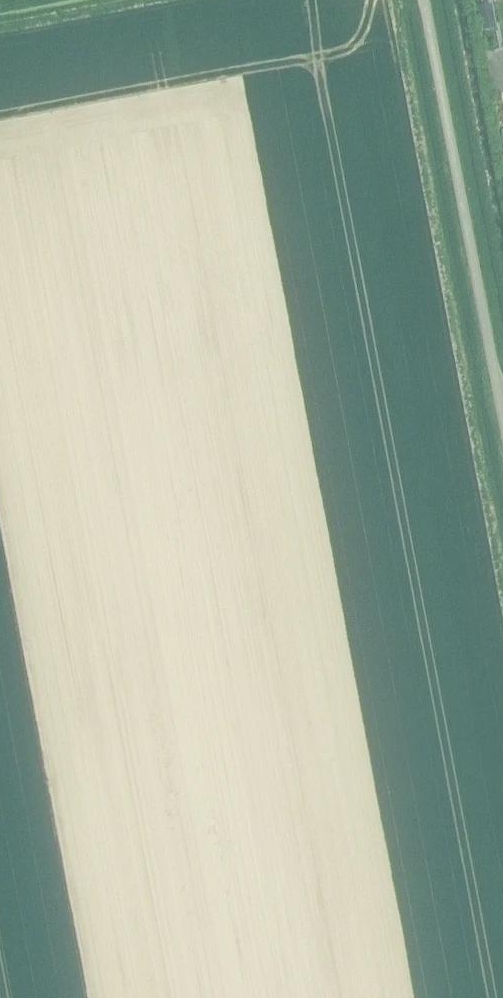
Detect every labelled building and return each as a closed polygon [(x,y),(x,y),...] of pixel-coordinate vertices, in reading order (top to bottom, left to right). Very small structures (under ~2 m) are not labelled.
[(492,13),(480,15),(483,31),(495,28),(492,13)]
